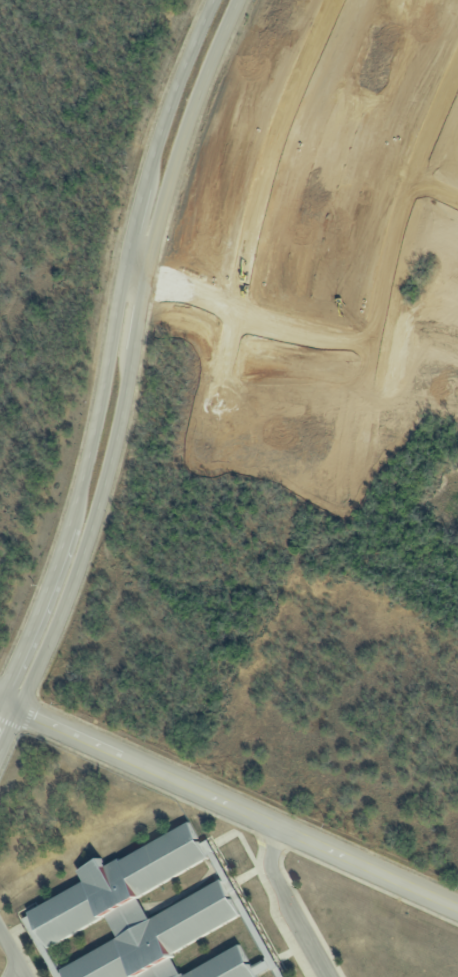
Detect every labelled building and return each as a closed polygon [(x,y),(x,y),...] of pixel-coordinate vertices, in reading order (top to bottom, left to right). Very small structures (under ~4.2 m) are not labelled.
[(244,959),(237,918),(218,881),(146,919),(137,900),(212,861),(190,821),(18,911),(39,952),(104,918),(115,939),(57,970),(61,976),(133,976),(142,972),(139,976),(253,976),(244,959)]
